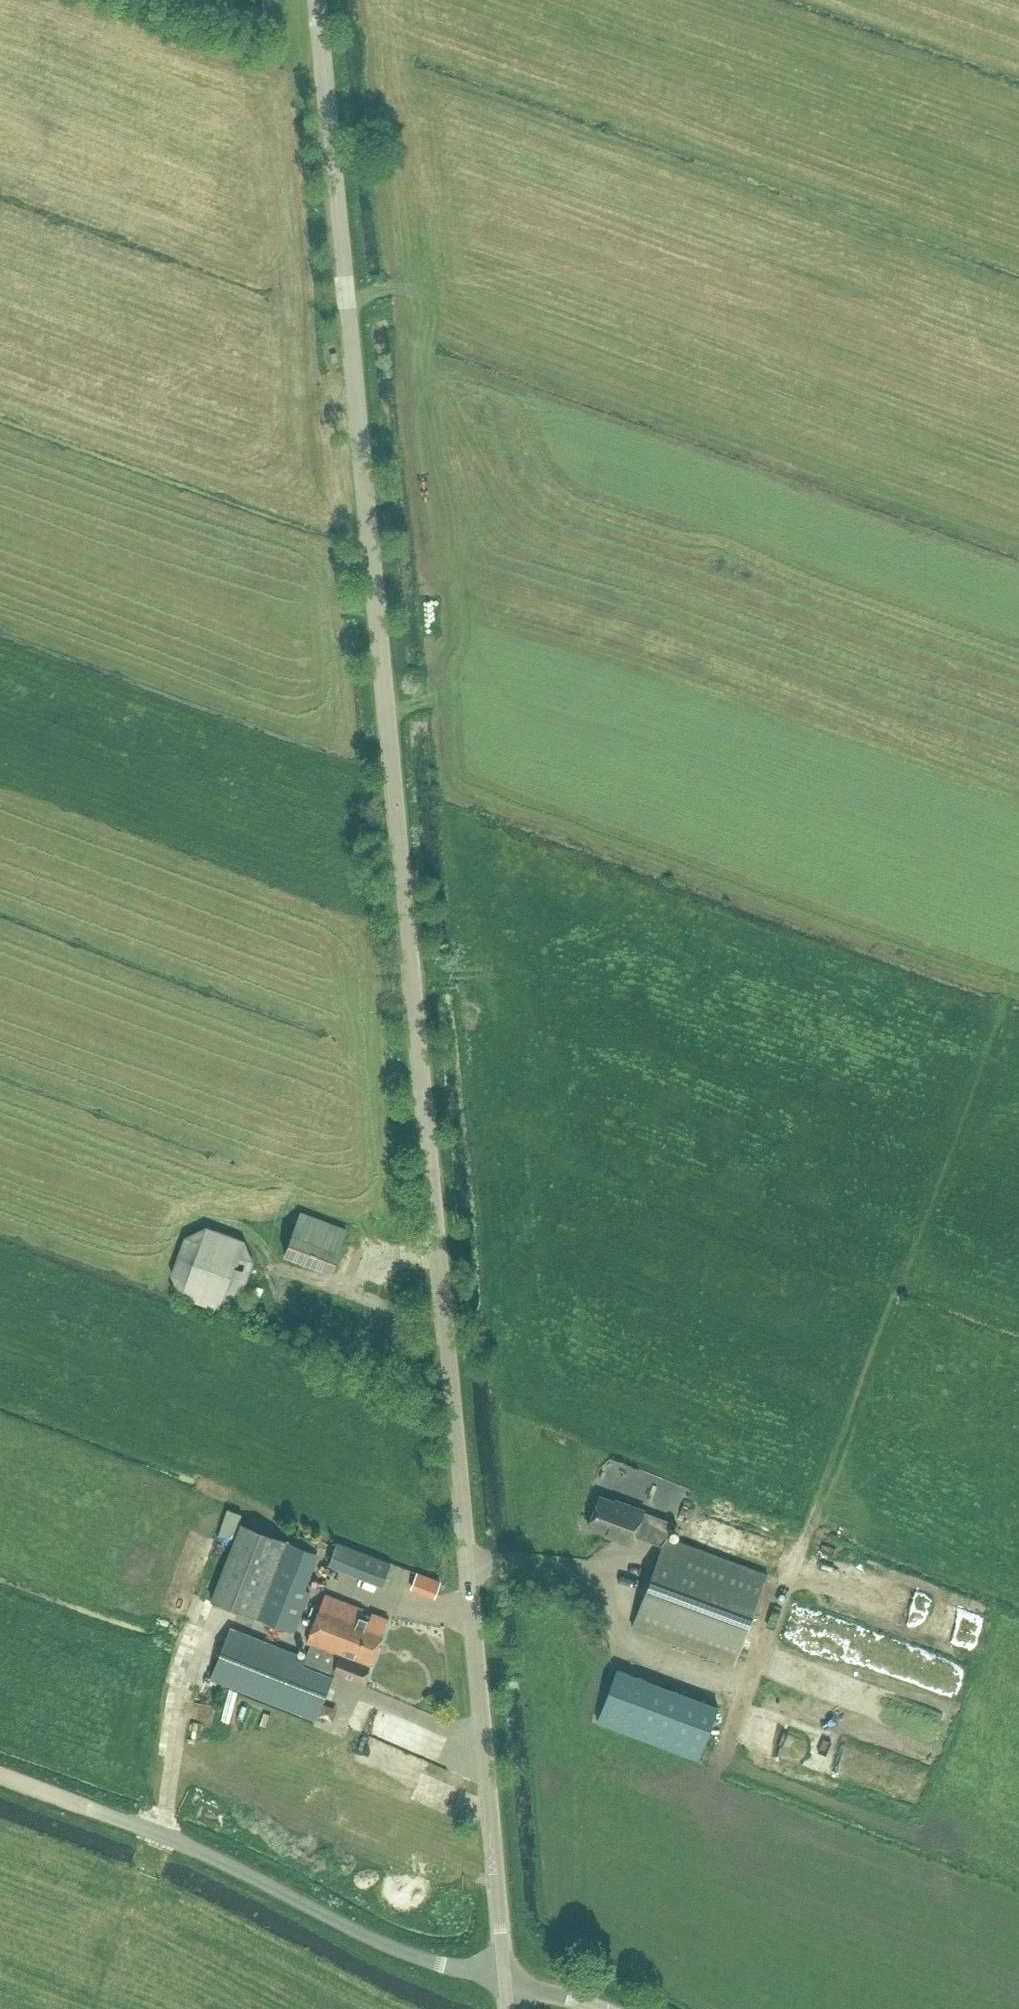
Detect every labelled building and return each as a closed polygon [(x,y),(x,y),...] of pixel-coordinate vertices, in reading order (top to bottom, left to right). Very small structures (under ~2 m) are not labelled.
[(332,1272),(347,1230),(301,1213),(285,1254),(332,1272)] [(218,1309),(240,1299),(254,1260),(245,1239),(206,1224),(185,1235),(171,1274),(181,1295),(218,1309)] [(614,1500),(600,1495),(589,1525),(607,1531),(606,1535),(630,1544),(634,1535),(662,1546),(631,1628),(733,1666),(768,1574),(667,1536),(673,1520),(643,1509),(644,1506),(615,1496),(614,1500)] [(230,1539),(235,1514),(224,1512),(220,1537),(230,1539)] [(294,1541),(242,1521),(211,1600),(294,1633),(310,1591),(304,1588),(319,1551),(317,1550),(320,1542),(298,1534),(294,1541)] [(381,1585),(390,1561),(338,1541),(329,1565),(381,1585)] [(367,1618),(358,1614),(361,1607),(326,1593),(307,1640),(311,1642),(306,1655),(232,1626),(212,1677),(316,1719),(335,1672),(363,1683),(388,1619),(370,1612),(367,1618)] [(927,1618),(922,1633),(933,1637),(938,1622),(927,1618)] [(631,1733),(651,1680),(616,1668),(597,1720),(631,1733)]
